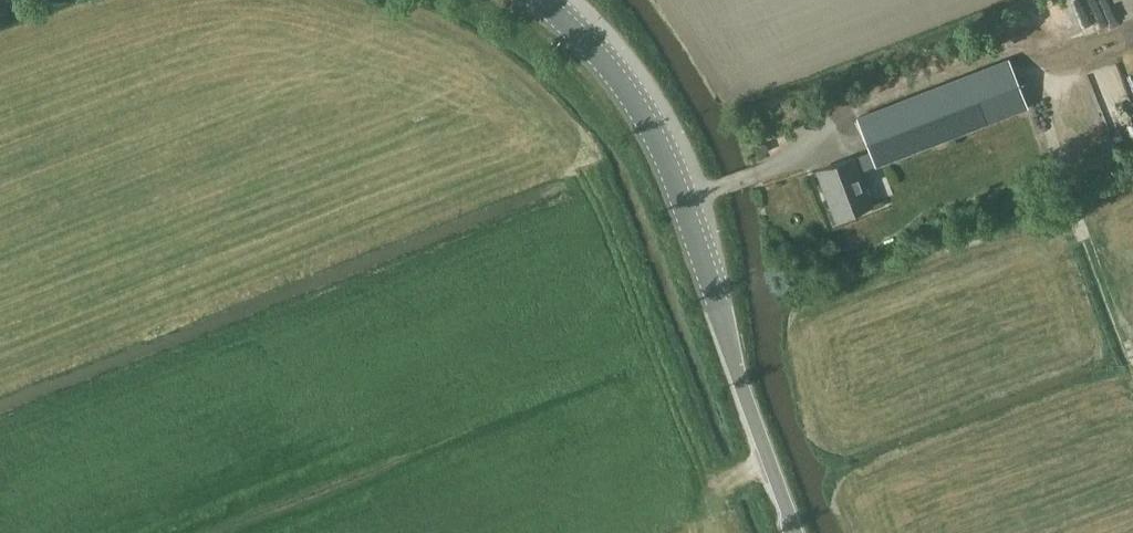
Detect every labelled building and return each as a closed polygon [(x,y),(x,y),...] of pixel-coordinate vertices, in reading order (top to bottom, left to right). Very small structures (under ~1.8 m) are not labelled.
[(875,167),(1025,108),(1030,106),(1011,58),(856,119),(869,151),(856,157),(855,155),(818,170),(837,218),(874,203),(861,170),(874,165),(875,167)]
